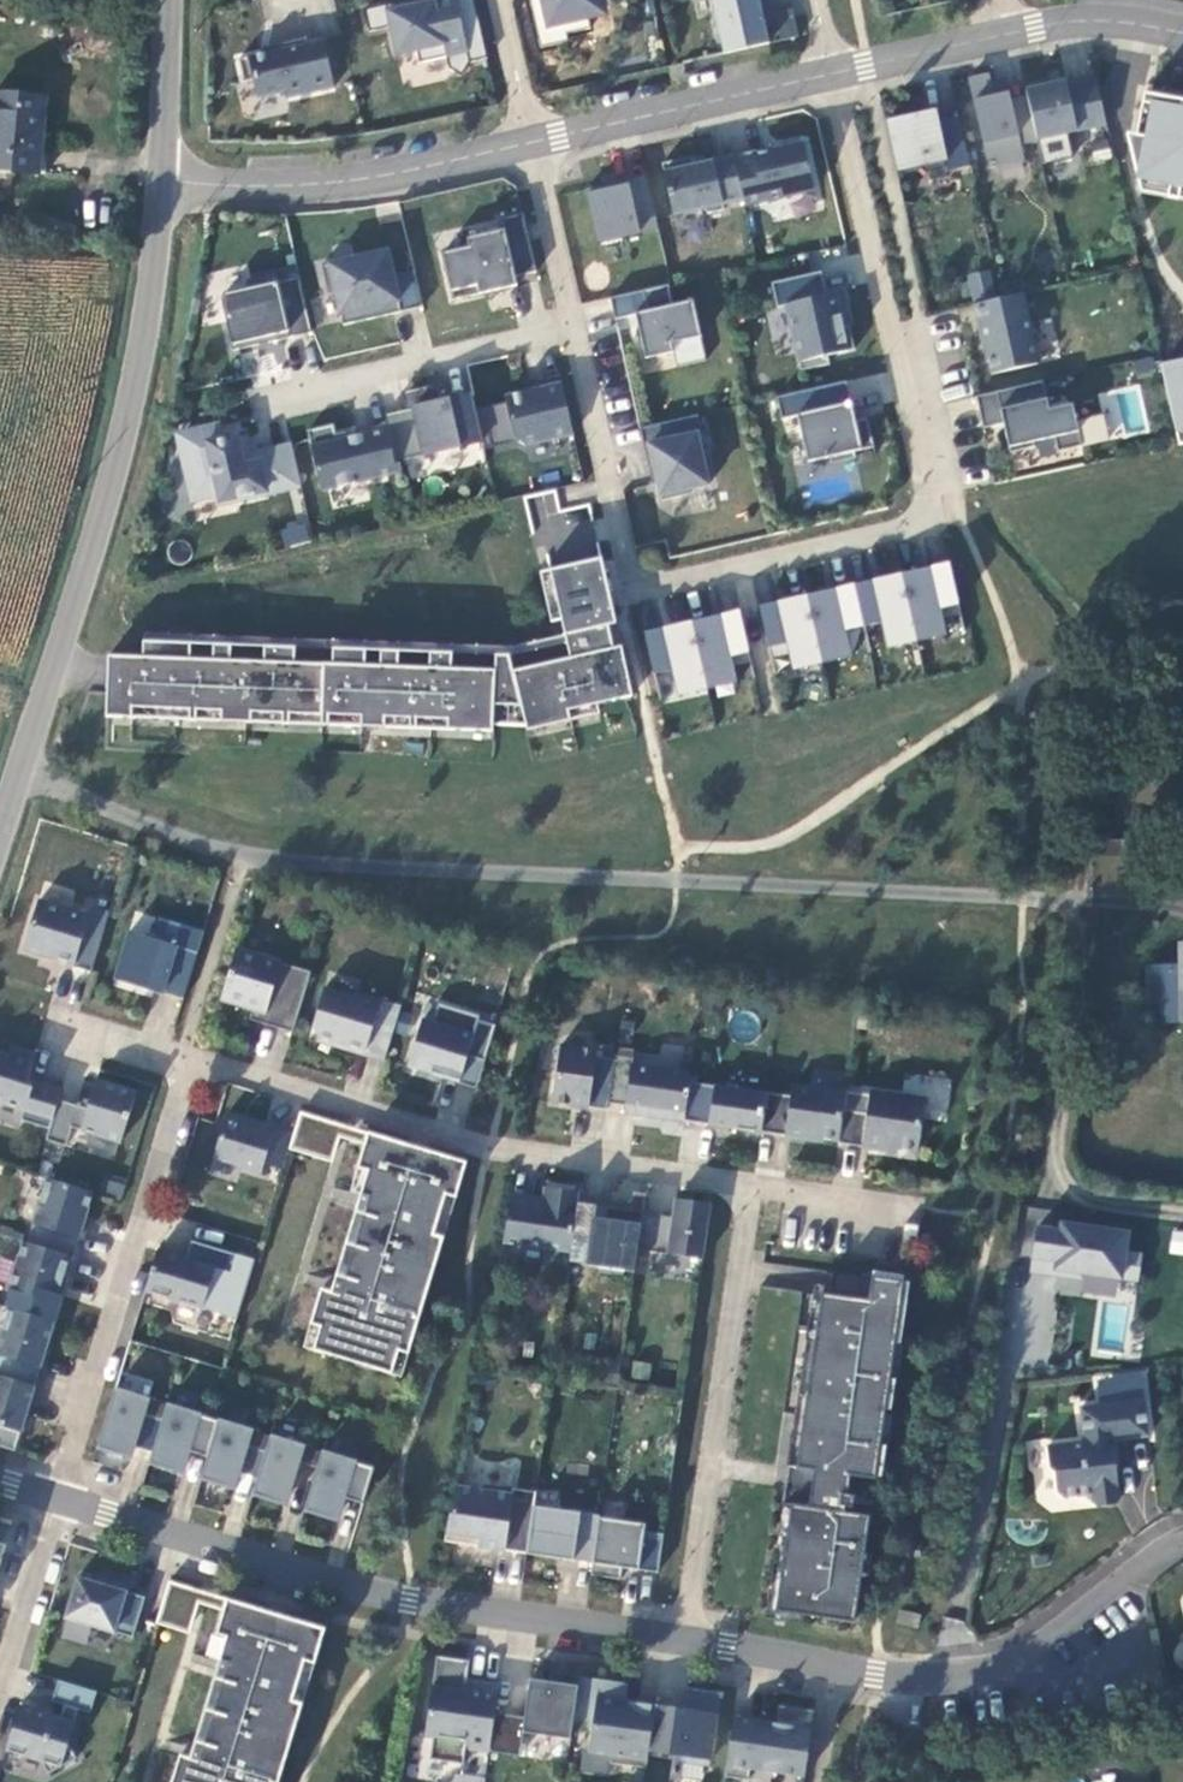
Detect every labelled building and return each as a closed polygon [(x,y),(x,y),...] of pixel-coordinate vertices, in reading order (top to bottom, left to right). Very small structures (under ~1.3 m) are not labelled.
[(449,65),(462,73),(471,60),(488,56),(475,0),(428,0),(411,3),(411,0),(398,0),(365,8),(370,30),(391,25),(397,53),(418,49),(420,60),(447,54),(449,65)] [(543,49),(571,43),(569,35),(593,30),(589,9),(605,5),(604,0),(532,0),(543,49)] [(760,0),(712,0),(724,51),(770,41),(766,25),(764,14),(760,0)] [(793,7),(764,14),(766,25),(778,22),(777,19),(795,15),(793,7)] [(781,38),(799,34),(795,15),(777,19),(778,22),(781,38)] [(287,96),(335,86),(324,38),(304,43),(303,37),(279,43),(280,48),(239,57),(245,81),(254,79),(258,96),(285,90),(287,96)] [(999,166),(1024,160),(1020,143),(1010,97),(1009,92),(994,95),(989,72),(969,76),(988,157),(997,155),(999,166)] [(1066,78),(1026,87),(1027,93),(1037,138),(1107,122),(1096,77),(1067,83),(1066,78)] [(1144,91),(1136,133),(1127,131),(1138,177),(1170,183),(1168,194),(1179,196),(1181,185),(1182,185),(1182,98),(1144,91)] [(1010,97),(1020,143),(1038,140),(1037,138),(1027,93),(1010,97)] [(0,94),(0,167),(41,168),(46,97),(0,94)] [(966,145),(945,150),(938,119),(936,108),(886,119),(897,169),(926,163),(924,156),(944,152),(948,169),(971,164),(966,145)] [(938,119),(945,150),(966,145),(959,114),(938,119)] [(745,203),(815,187),(805,141),(774,148),(773,145),(734,154),(737,166),(744,197),(745,203)] [(734,154),(696,163),(694,154),(662,161),(674,213),(702,207),(710,211),(725,208),(723,202),(744,197),(737,166),(734,154)] [(647,174),(587,187),(599,240),(659,226),(647,174)] [(1138,177),(1141,189),(1168,194),(1170,183),(1138,177)] [(516,275),(537,270),(524,211),(501,216),(503,228),(468,236),(470,245),(443,251),(453,298),(518,283),(516,275)] [(388,249),(322,264),(329,293),(336,291),(344,323),(424,305),(415,269),(394,274),(388,249)] [(822,269),(772,281),(778,306),(786,304),(801,368),(830,362),(828,353),(855,347),(849,323),(844,325),(836,291),(827,293),(822,269)] [(300,274),(278,279),(277,272),(247,278),(249,286),(225,292),(222,298),(234,348),(313,330),(300,274)] [(971,293),(991,291),(989,272),(969,274),(971,293)] [(611,296),(616,317),(636,313),(646,357),(675,350),(673,341),(702,335),(694,298),(674,303),(669,283),(611,296)] [(1039,363),(1023,292),(974,304),(983,343),(986,342),(993,373),(1039,363)] [(1049,322),(1034,324),(1040,354),(1055,351),(1049,322)] [(1161,362),(1180,442),(1182,442),(1182,357),(1161,362)] [(526,443),(574,432),(560,372),(540,377),(542,386),(528,389),(506,394),(515,436),(526,443)] [(526,380),(528,389),(542,386),(540,377),(526,380)] [(823,407),(852,400),(847,379),(818,385),(823,407)] [(1043,379),(977,394),(984,426),(1011,420),(1013,427),(1006,428),(1011,450),(1036,445),(1034,440),(1055,435),(1058,450),(1083,444),(1073,402),(1050,407),(1043,379)] [(404,457),(484,439),(473,392),(444,399),(440,381),(410,388),(414,406),(407,407),(394,410),(404,457)] [(818,385),(777,395),(782,417),(798,414),(808,460),(830,455),(831,462),(857,456),(855,449),(875,445),(868,415),(856,418),(852,400),(823,407),(818,385)] [(403,390),(407,407),(414,406),(410,388),(403,390)] [(394,410),(385,412),(387,424),(395,459),(404,457),(394,410)] [(703,430),(699,413),(640,426),(651,474),(654,473),(656,482),(659,481),(663,498),(691,491),(689,486),(711,480),(705,451),(702,452),(697,431),(703,430)] [(1090,443),(1108,435),(1099,414),(1081,422),(1090,443)] [(293,446),(259,453),(258,449),(241,452),(237,434),(223,437),(220,422),(185,430),(189,449),(182,451),(193,499),(237,489),(239,495),(301,481),(293,446)] [(322,489),(398,471),(395,459),(387,424),(364,429),(365,432),(338,438),(334,423),(308,429),(322,489)] [(308,522),(281,522),(281,544),(308,543),(308,522)] [(562,617),(566,633),(609,623),(617,622),(602,556),(551,568),(562,617)] [(962,612),(950,561),(902,571),(918,640),(948,633),(944,616),(962,612)] [(562,617),(551,568),(541,571),(552,620),(562,617)] [(918,640),(902,571),(855,582),(864,624),(882,621),(888,647),(918,640)] [(847,629),(864,624),(855,582),(807,593),(823,661),(853,655),(847,629)] [(793,668),(823,661),(807,593),(760,604),(772,655),(789,651),(793,668)] [(693,619),(708,687),(738,681),(734,664),(752,660),(740,608),(693,619)] [(693,619),(645,630),(655,672),(672,668),(678,694),(708,687),(693,619)] [(571,656),(615,646),(609,623),(566,633),(568,640),(571,656)] [(142,632),(141,640),(145,640),(153,640),(223,643),(232,643),(265,644),(278,645),(382,649),(391,649),(431,651),(444,651),(497,653),(504,653),(510,653),(568,640),(566,633),(512,646),(142,632)] [(418,717),(449,717),(449,728),(494,729),(494,723),(496,669),(444,667),(444,651),(431,651),(430,667),(390,665),(391,649),(382,649),(381,665),(278,661),(278,645),(265,644),(265,660),(232,659),(232,643),(223,643),(223,659),(152,656),(153,640),(145,640),(144,656),(109,654),(106,715),(133,716),(134,706),(191,708),(190,718),(197,718),(198,708),(222,709),(222,719),(252,720),(253,710),(284,711),(283,722),(291,722),(291,712),(323,713),(323,723),(330,723),(330,713),(362,714),(362,725),(386,725),(386,715),(411,716),(411,726),(418,727),(418,717)] [(572,718),(570,709),(598,702),(634,694),(622,644),(615,646),(571,656),(514,669),(510,653),(504,653),(503,691),(519,691),(527,724),(528,729),(572,718)] [(503,691),(504,653),(497,653),(496,669),(494,723),(527,724),(519,691),(503,691)] [(570,709),(572,718),(601,712),(598,702),(570,709)] [(133,716),(190,718),(191,708),(134,706),(133,716)] [(198,708),(197,718),(222,719),(222,709),(198,708)] [(253,710),(252,720),(283,722),(284,711),(253,710)] [(291,712),(291,722),(323,723),(323,713),(291,712)] [(330,713),(330,723),(362,725),(362,714),(330,713)] [(386,715),(386,725),(411,726),(411,716),(386,715)] [(418,717),(418,727),(449,728),(449,717),(418,717)] [(1073,854),(1097,853),(1123,852),(1123,838),(1098,839),(1072,840),(1073,854)] [(109,912),(91,906),(88,916),(38,902),(24,949),(52,957),(51,960),(91,972),(109,912)] [(183,999),(198,952),(177,946),(184,925),(160,918),(153,939),(129,932),(115,979),(183,999)] [(198,952),(204,932),(184,925),(177,946),(198,952)] [(292,1033),(311,973),(236,950),(221,999),(253,1009),(265,1012),(261,1024),(292,1033)] [(1156,1019),(1182,1018),(1182,968),(1153,970),(1156,1019)] [(341,1048),(384,1061),(401,1007),(357,994),(356,998),(324,989),(313,1027),(318,1036),(342,1043),(341,1048)] [(422,1020),(408,1068),(443,1079),(446,1071),(457,1074),(463,1055),(484,1062),(495,1026),(478,1021),(479,1016),(439,1004),(433,1024),(422,1020)] [(265,1012),(253,1009),(250,1020),(261,1024),(265,1012)] [(318,1036),(316,1040),(341,1048),(342,1043),(318,1036)] [(597,1051),(560,1046),(553,1102),(606,1110),(608,1103),(614,1059),(596,1057),(597,1051)] [(50,1129),(59,1100),(60,1095),(32,1086),(29,1080),(36,1056),(11,1048),(9,1056),(0,1053),(0,1103),(24,1110),(21,1120),(50,1129)] [(446,1071),(443,1079),(476,1089),(484,1062),(463,1055),(457,1074),(446,1071)] [(633,1059),(615,1055),(614,1059),(608,1103),(625,1106),(624,1112),(684,1121),(690,1083),(691,1074),(632,1065),(633,1059)] [(72,1128),(121,1143),(136,1093),(96,1080),(87,1109),(59,1100),(50,1129),(46,1141),(66,1147),(72,1128)] [(761,1132),(767,1094),(690,1083),(684,1121),(761,1132)] [(761,1132),(798,1138),(807,1139),(807,1136),(839,1140),(846,1095),(802,1088),(791,1086),(790,1097),(767,1094),(761,1132)] [(870,1095),(846,1092),(846,1095),(839,1140),(839,1144),(886,1151),(886,1147),(918,1152),(925,1100),(870,1091),(870,1095)] [(341,1125),(300,1113),(293,1134),(290,1146),(331,1158),(337,1136),(341,1125)] [(264,1165),(282,1170),(290,1146),(293,1134),(227,1114),(213,1158),(261,1173),(264,1165)] [(341,1125),(337,1136),(365,1145),(369,1134),(341,1125)] [(321,1290),(304,1347),(401,1377),(466,1163),(369,1134),(365,1145),(351,1191),(369,1197),(339,1295),(321,1290)] [(91,1218),(86,1217),(93,1193),(47,1179),(28,1243),(74,1257),(86,1218),(91,1218)] [(546,1180),(542,1205),(511,1201),(503,1242),(571,1252),(578,1203),(580,1185),(546,1180)] [(593,1218),(586,1265),(635,1272),(638,1250),(643,1212),(646,1194),(633,1192),(631,1211),(607,1207),(605,1219),(593,1218)] [(675,1199),(673,1217),(643,1212),(638,1250),(703,1259),(711,1204),(675,1199)] [(571,1252),(569,1263),(586,1265),(593,1218),(605,1219),(607,1207),(578,1203),(571,1252)] [(1128,1250),(1131,1229),(1035,1218),(1027,1291),(1136,1303),(1141,1252),(1128,1250)] [(1171,1229),(1168,1253),(1182,1255),(1182,1231),(1171,1229)] [(188,1260),(157,1251),(145,1291),(203,1309),(214,1270),(232,1275),(238,1255),(192,1241),(193,1243),(188,1260)] [(68,1277),(74,1257),(28,1243),(23,1242),(8,1289),(11,1290),(6,1307),(9,1308),(54,1322),(62,1296),(59,1295),(64,1276),(68,1277)] [(831,1294),(867,1297),(869,1277),(833,1274),(831,1294)] [(870,1516),(845,1512),(845,1507),(853,1508),(854,1495),(847,1494),(850,1476),(875,1479),(904,1281),(872,1277),(868,1300),(821,1293),(796,1468),(814,1471),(808,1506),(791,1504),(776,1611),(855,1623),(870,1516)] [(46,1349),(50,1349),(46,1348),(54,1322),(9,1308),(0,1337),(0,1376),(35,1387),(46,1349)] [(1119,1493),(1113,1434),(1148,1430),(1142,1371),(1097,1376),(1100,1399),(1080,1401),(1084,1435),(1046,1440),(1049,1461),(1054,1466),(1057,1486),(1063,1491),(1090,1488),(1091,1496),(1096,1500),(1115,1498),(1119,1493)] [(119,1386),(148,1396),(152,1384),(123,1374),(119,1386)] [(35,1387),(0,1376),(0,1447),(15,1451),(35,1387)] [(145,1416),(162,1421),(167,1405),(150,1400),(149,1398),(148,1400),(117,1390),(116,1388),(97,1450),(99,1448),(128,1457),(132,1445),(136,1446),(145,1416)] [(162,1421),(149,1465),(151,1464),(180,1472),(183,1461),(188,1462),(197,1432),(214,1437),(219,1421),(202,1416),(201,1413),(200,1415),(167,1405),(162,1421)] [(266,1453),(270,1437),(253,1432),(252,1429),(252,1431),(220,1421),(219,1419),(219,1421),(214,1437),(201,1481),(203,1479),(232,1488),(235,1477),(239,1478),(248,1447),(266,1453)] [(317,1468),(322,1452),(305,1447),(304,1445),(304,1447),(272,1437),(271,1435),(270,1437),(266,1453),(252,1497),(254,1495),(283,1504),(287,1492),(291,1494),(300,1463),(317,1468)] [(369,1484),(374,1468),(357,1463),(356,1460),(355,1462),(324,1453),(323,1450),(322,1452),(317,1468),(304,1512),(306,1511),(335,1519),(339,1508),(343,1509),(352,1479),(369,1484)] [(455,1486),(445,1542),(527,1554),(534,1506),(536,1492),(513,1488),(512,1494),(455,1486)] [(599,1516),(534,1506),(527,1554),(592,1563),(599,1518),(599,1516)] [(658,1573),(663,1534),(644,1531),(645,1524),(599,1518),(592,1563),(591,1575),(621,1580),(622,1568),(658,1573)] [(133,1638),(145,1598),(127,1592),(129,1583),(109,1577),(106,1586),(78,1577),(66,1617),(133,1638)] [(200,1591),(169,1582),(157,1621),(188,1630),(196,1602),(200,1591)] [(200,1591),(196,1602),(224,1610),(228,1600),(200,1591)] [(172,1781),(278,1781),(325,1629),(228,1600),(224,1610),(210,1657),(228,1662),(198,1761),(180,1755),(172,1781)] [(918,1627),(921,1614),(899,1610),(897,1623),(918,1627)] [(430,1760),(463,1765),(466,1748),(489,1752),(495,1713),(497,1695),(465,1691),(469,1661),(437,1656),(427,1727),(433,1736),(430,1760)] [(495,1713),(489,1752),(520,1756),(523,1732),(571,1739),(572,1726),(580,1677),(553,1673),(552,1682),(530,1679),(524,1717),(495,1713)] [(572,1726),(592,1729),(589,1752),(611,1755),(610,1763),(646,1768),(649,1750),(655,1706),(625,1702),(615,1700),(618,1682),(580,1677),(572,1726)] [(90,1713),(97,1692),(59,1680),(52,1701),(64,1705),(60,1719),(19,1706),(6,1750),(41,1760),(48,1774),(77,1758),(68,1743),(79,1709),(90,1713)] [(615,1700),(625,1702),(628,1684),(618,1682),(615,1700)] [(678,1754),(678,1760),(708,1765),(718,1697),(687,1692),(685,1710),(655,1706),(649,1750),(678,1754)] [(779,1706),(776,1723),(733,1717),(725,1777),(748,1780),(750,1768),(804,1776),(814,1711),(779,1706)] [(482,1776),(448,1772),(447,1781),(482,1781),(482,1776)]
